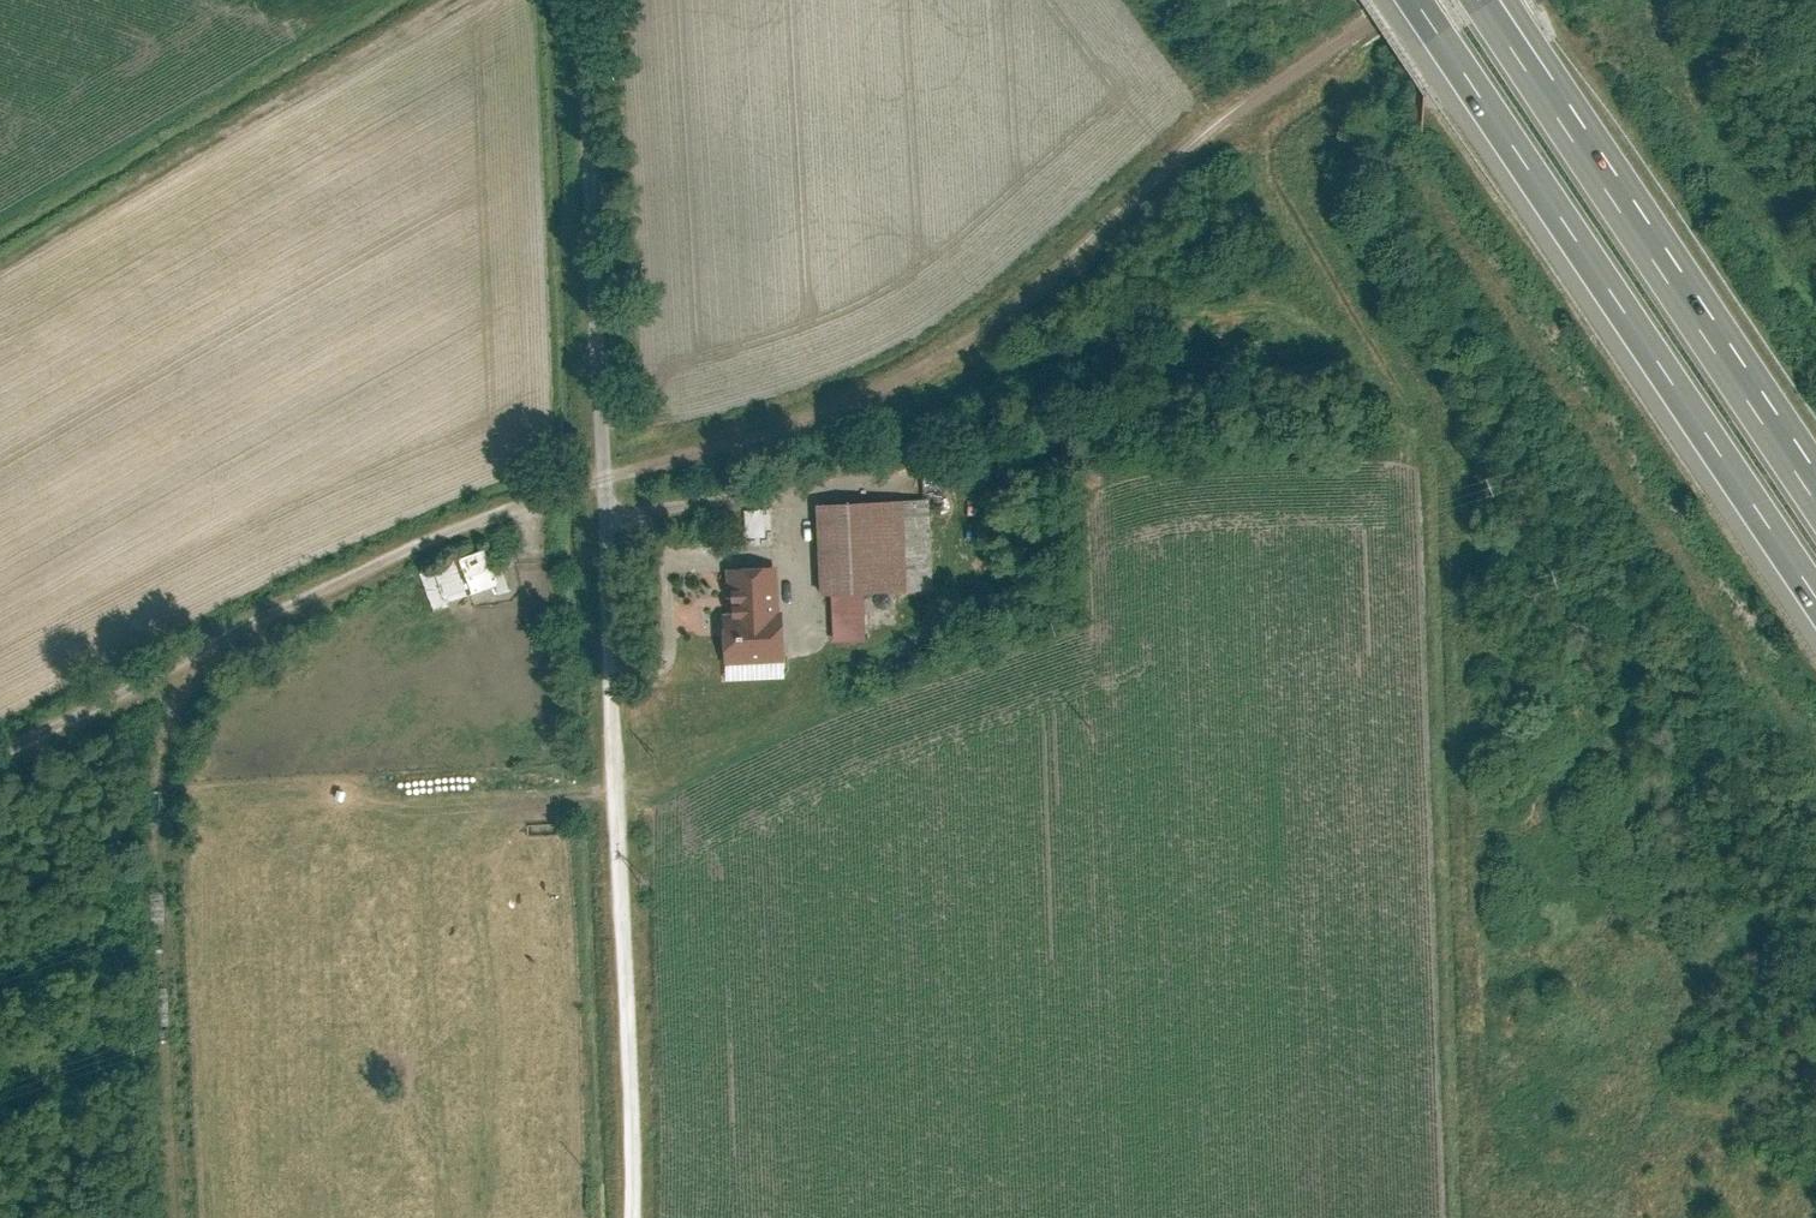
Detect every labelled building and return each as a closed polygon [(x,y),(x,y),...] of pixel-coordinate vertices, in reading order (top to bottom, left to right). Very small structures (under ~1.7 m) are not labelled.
[(927,499),(814,503),(817,596),(827,595),(828,640),(865,639),(864,590),(929,588),(927,499)] [(487,545),(423,571),(437,607),(502,581),(487,545)] [(719,620),(722,665),(783,662),(777,564),(724,568),(727,619),(719,620)]
